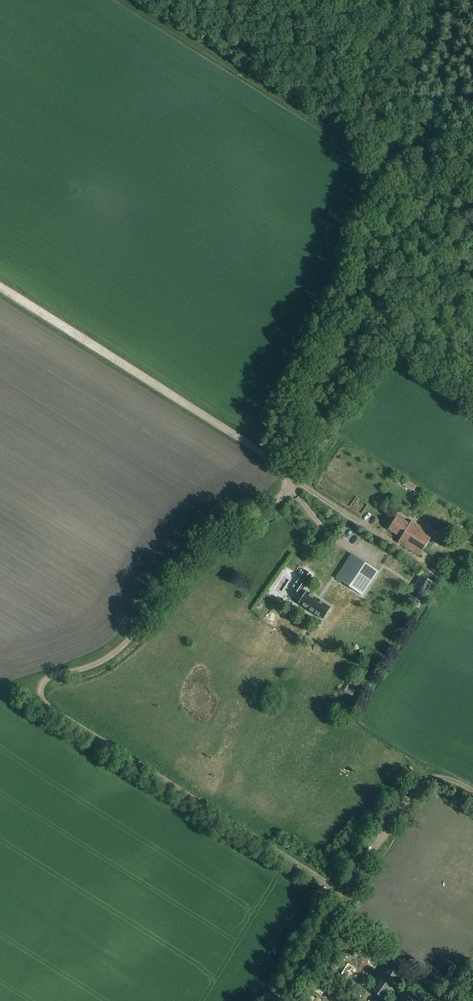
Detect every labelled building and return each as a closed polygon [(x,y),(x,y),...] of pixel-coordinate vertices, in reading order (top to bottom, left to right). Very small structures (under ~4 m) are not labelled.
[(295,497),(300,504),(308,497),(302,491),(295,497)] [(411,524),(397,516),(389,530),(402,538),(400,541),(403,542),(402,544),(415,553),(420,555),(433,534),(428,532),(413,522),(411,524)] [(352,555),(337,578),(363,594),(378,572),(352,555)] [(434,581),(436,578),(422,568),(420,571),(434,581)] [(407,587),(418,594),(428,579),(417,572),(407,587)] [(323,620),(331,607),(306,591),(298,603),(323,620)] [(356,688),(359,690),(363,685),(356,681),(354,684),(349,681),(344,688),(352,694),(356,688)] [(400,974),(406,965),(393,957),(387,966),(384,965),(370,987),(389,1000),(404,977),(400,974)] [(408,1000),(410,998),(401,991),(395,1000),(396,1000),(410,1000),(408,1000)]
